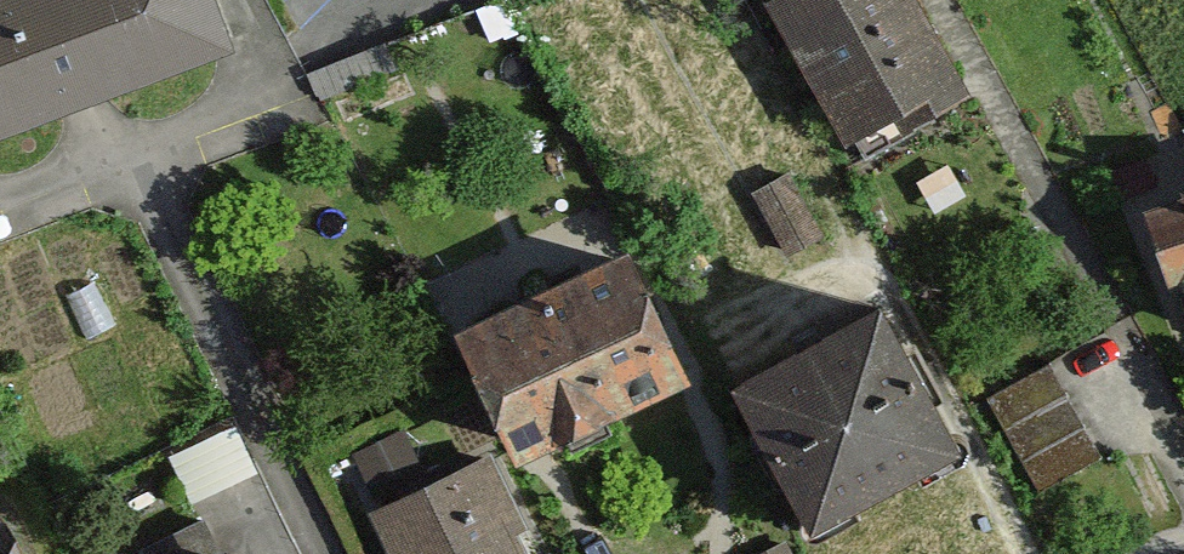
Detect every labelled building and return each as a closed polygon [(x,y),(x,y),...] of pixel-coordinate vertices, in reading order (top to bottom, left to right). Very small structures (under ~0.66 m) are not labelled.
[(219,38),(204,0),(0,0),(0,125),(219,38)] [(855,154),(961,101),(910,0),(797,0),(781,8),(855,154)] [(1183,283),(1183,201),(1156,212),(1183,283)] [(462,320),(516,440),(674,369),(620,250),(462,320)] [(739,380),(812,519),(956,444),(882,305),(739,380)] [(1062,352),(997,386),(1049,485),(1114,451),(1062,352)] [(197,485),(263,462),(248,418),(182,441),(197,485)] [(396,553),(526,553),(479,454),(373,504),(396,553)] [(0,508),(0,553),(19,553),(0,508)]
